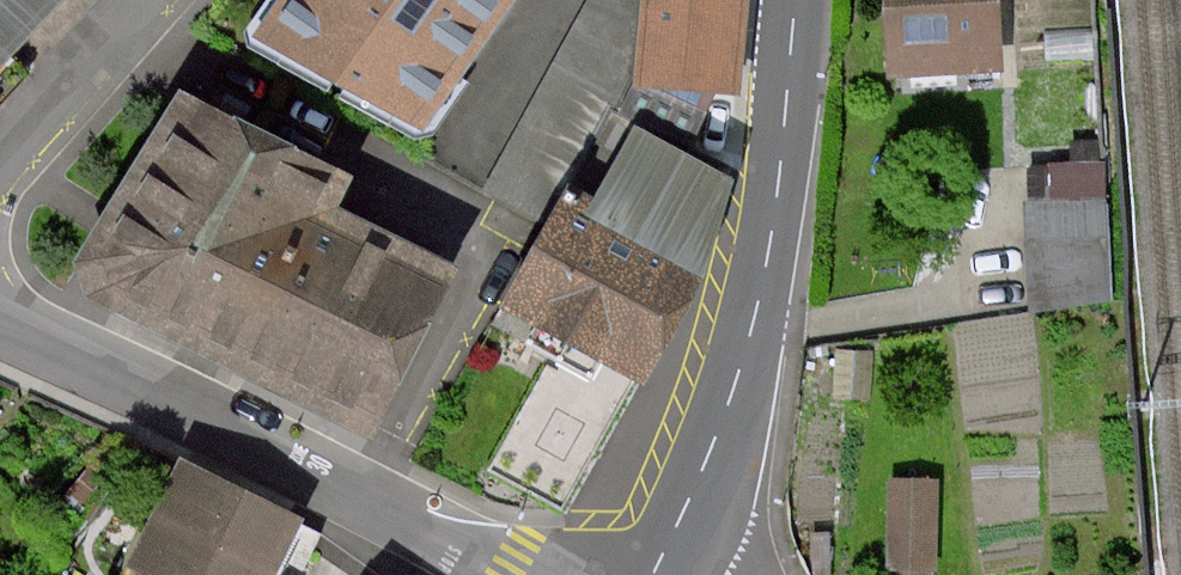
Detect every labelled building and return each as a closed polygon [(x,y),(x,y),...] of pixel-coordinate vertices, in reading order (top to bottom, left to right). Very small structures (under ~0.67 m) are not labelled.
[(73,0),(0,0),(0,84),(73,0)] [(259,35),(430,130),(519,0),(284,0),(259,35)] [(651,0),(590,0),(484,192),(551,226),(580,180),(624,113),(644,84),(651,0)] [(644,84),(724,90),(747,92),(756,0),(651,0),(644,84)] [(897,75),(1004,69),(1000,0),(893,0),(897,75)] [(390,436),(479,261),(356,199),(371,171),(185,78),(93,259),(103,292),(390,436)] [(693,150),(724,90),(644,84),(624,113),(693,150)] [(715,276),(744,176),(693,150),(624,113),(580,180),(603,192),(597,211),(715,276)] [(1116,302),(1107,163),(1052,164),(1052,182),(1031,183),(1031,308),(1116,302)] [(551,226),(510,302),(493,324),(555,356),(598,378),(610,357),(639,374),(654,382),(678,349),(708,294),(715,276),(597,211),(603,192),(580,180),(551,226)] [(598,378),(555,356),(490,473),(565,509),(639,374),(610,357),(598,378)] [(136,560),(166,574),(283,574),(311,520),(186,459),(136,560)] [(109,473),(94,461),(69,491),(84,503),(109,473)] [(890,475),(891,568),(936,569),(942,479),(890,475)]
